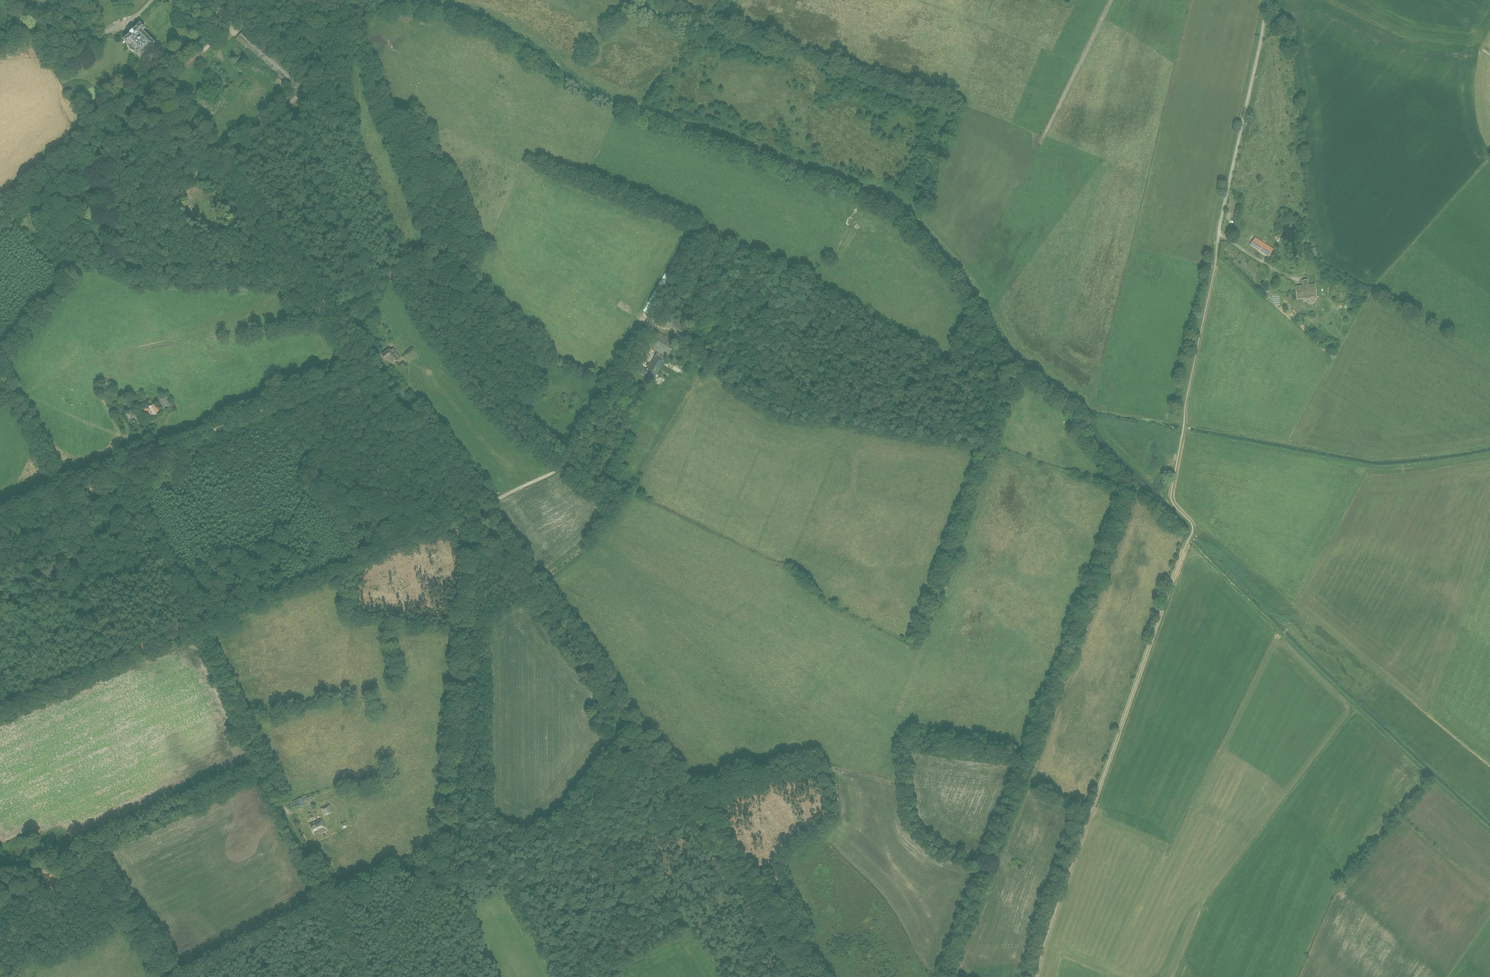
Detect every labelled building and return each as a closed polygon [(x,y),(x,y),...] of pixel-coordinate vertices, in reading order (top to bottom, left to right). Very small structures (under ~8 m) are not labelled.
[(140,23),(123,39),(128,45),(129,43),(135,50),(134,51),(139,57),(146,50),(147,51),(155,43),(143,31),(145,29),(140,23)] [(1255,239),(1251,245),(1268,255),(1272,249),(1255,239)] [(1316,296),(1314,284),(1296,287),(1297,292),(1300,292),(1301,298),(1305,298),(1305,299),(1310,298),(1310,297),(1316,296)] [(667,357),(676,343),(655,330),(646,344),(657,351),(667,357)] [(389,349),(382,355),(385,360),(387,358),(388,359),(389,359),(392,364),(400,358),(396,352),(397,351),(395,350),(394,349),(390,351),(389,349)] [(653,379),(667,357),(657,351),(646,369),(643,367),(640,372),(653,379)] [(637,362),(641,365),(648,355),(645,352),(637,362)] [(166,393),(158,398),(165,410),(173,405),(166,393)] [(161,412),(156,403),(142,411),(147,420),(161,412)] [(148,439),(144,441),(142,442),(141,441),(136,443),(139,449),(150,444),(148,439)] [(330,805),(321,808),(324,816),(333,813),(330,805)] [(321,819),(310,824),(314,834),(326,829),(321,819)]
